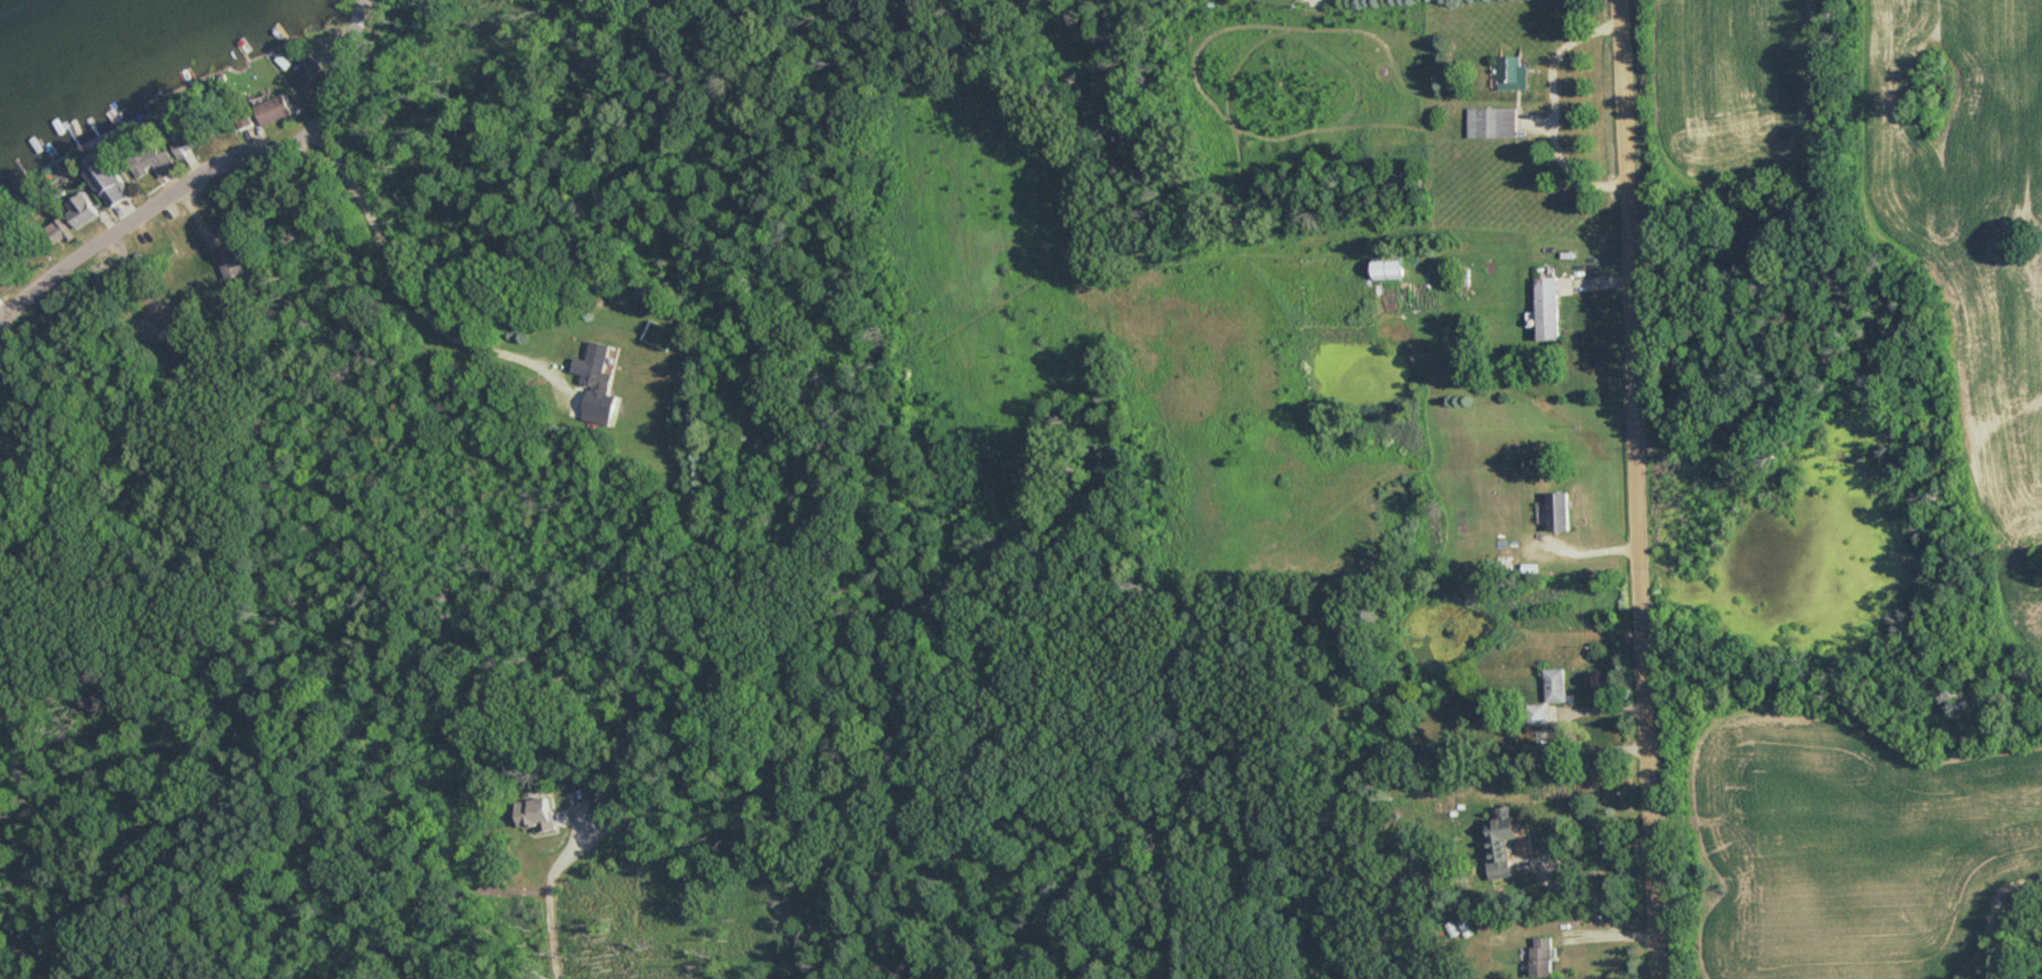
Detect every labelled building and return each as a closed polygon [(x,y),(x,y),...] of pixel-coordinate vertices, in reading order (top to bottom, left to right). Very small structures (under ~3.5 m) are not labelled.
[(307,82),(322,68),(309,54),(294,68),(307,82)] [(1528,90),(1528,66),(1520,66),(1520,56),(1500,56),(1500,90),(1528,90)] [(264,127),(294,114),(285,93),(255,106),(264,127)] [(1516,138),(1516,108),(1467,108),(1467,138),(1516,138)] [(183,168),(200,162),(187,125),(174,129),(177,140),(174,141),(183,168)] [(168,145),(131,157),(138,177),(158,170),(160,178),(177,173),(168,145)] [(86,169),(112,207),(132,193),(106,155),(86,169)] [(68,204),(76,227),(99,219),(89,188),(73,194),(76,201),(68,204)] [(61,213),(46,224),(59,242),(74,231),(61,213)] [(224,279),(242,272),(231,245),(213,252),(224,279)] [(1371,256),(1371,279),(1402,279),(1402,256),(1371,256)] [(1559,340),(1558,277),(1535,277),(1536,341),(1559,340)] [(158,333),(168,345),(181,334),(172,322),(158,333)] [(609,346),(590,342),(586,361),(574,359),(571,373),(581,375),(572,417),(609,425),(615,397),(609,396),(613,375),(603,373),(609,346)] [(1547,492),(1547,530),(1569,530),(1569,492),(1547,492)] [(1546,702),(1566,702),(1566,668),(1546,668),(1546,702)] [(1547,723),(1547,704),(1531,704),(1531,723),(1547,723)] [(515,802),(520,827),(536,823),(538,832),(554,828),(547,795),(515,802)] [(1487,829),(1492,870),(1509,868),(1506,839),(1516,838),(1512,806),(1494,807),(1496,828),(1487,829)]
